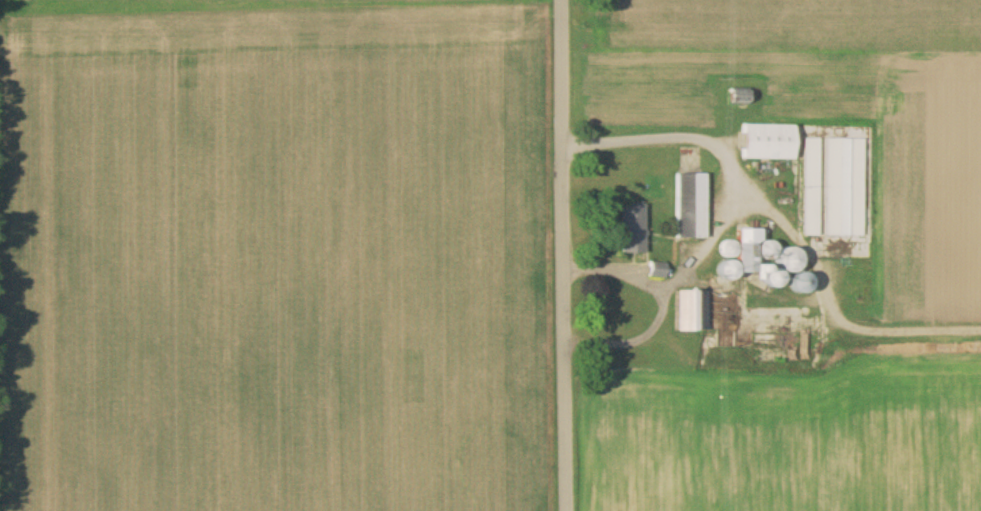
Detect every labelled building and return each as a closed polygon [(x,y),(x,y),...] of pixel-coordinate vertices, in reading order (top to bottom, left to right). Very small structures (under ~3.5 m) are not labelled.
[(746,90),(727,90),(727,104),(746,104),(746,90)] [(792,127),(741,126),(740,160),(792,161),(792,127)] [(819,140),(804,140),(804,236),(819,236),(819,140)] [(862,237),(863,140),(826,140),(825,237),(862,237)] [(674,174),(674,240),(705,240),(705,174),(674,174)] [(643,205),(618,205),(618,255),(643,255),(643,205)] [(756,230),(734,229),(733,243),(719,242),(718,256),(733,257),(732,263),(716,262),(715,279),(731,280),(731,273),(759,274),(759,266),(754,266),(756,230)] [(664,264),(649,263),(648,278),(664,278),(664,264)] [(774,270),(760,273),(763,288),(778,284),(774,270)] [(707,291),(675,291),(675,333),(707,333),(707,291)]
